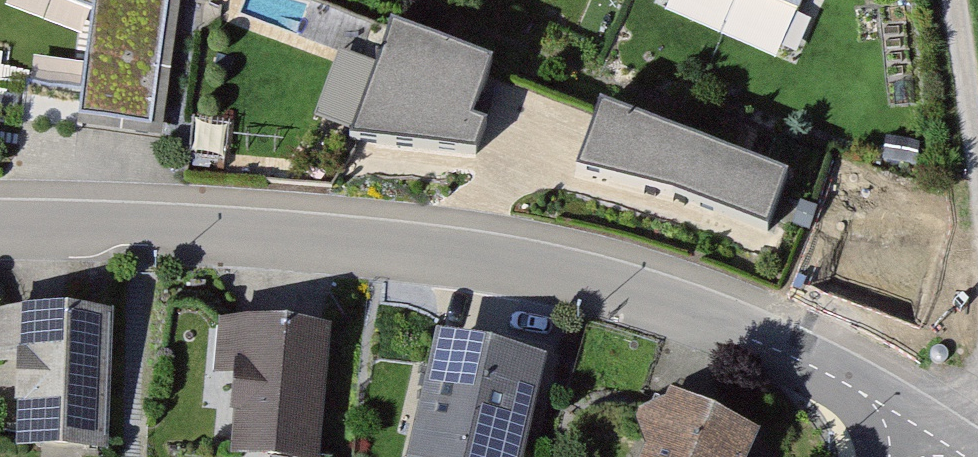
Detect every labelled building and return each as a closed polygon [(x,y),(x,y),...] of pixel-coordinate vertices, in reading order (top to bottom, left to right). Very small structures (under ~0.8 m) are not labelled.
[(93,15),(79,122),(113,127),(150,132),(168,0),(55,0),(93,15)] [(797,15),(804,0),(762,0),(797,15)] [(490,71),(393,34),(351,143),(474,156),(485,128),(470,123),(490,71)] [(601,110),(577,174),(764,231),(784,181),(601,110)] [(107,450),(112,316),(0,312),(0,364),(19,365),(15,447),(107,450)] [(241,321),(235,376),(248,378),(240,455),(255,456),(340,456),(353,332),(241,321)] [(436,336),(407,456),(524,456),(546,363),(486,348),(441,338),(436,336)] [(703,394),(697,410),(669,416),(686,450),(683,456),(782,456),(792,433),(703,394)]
